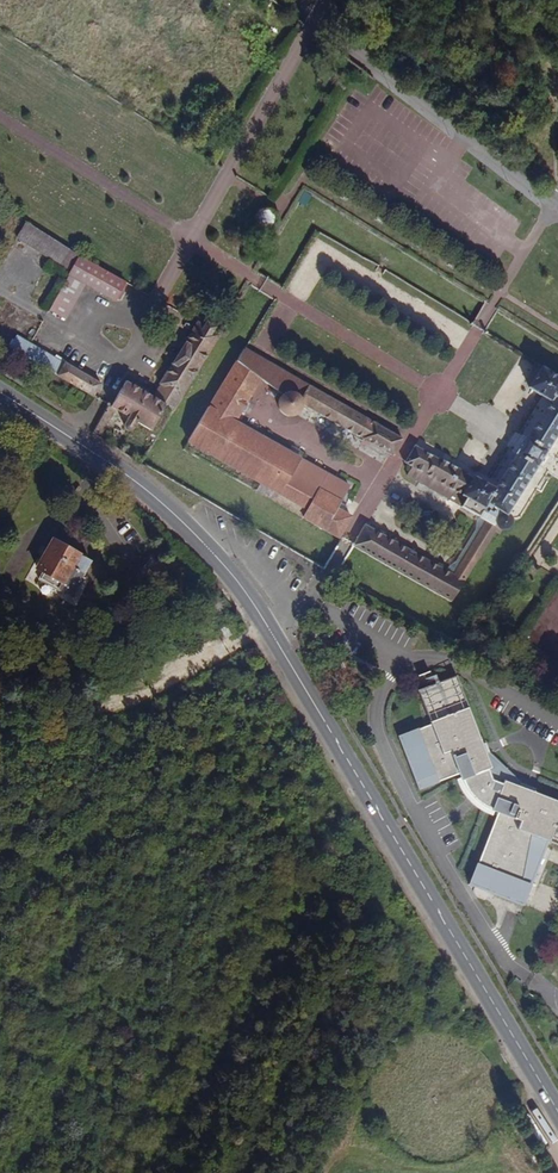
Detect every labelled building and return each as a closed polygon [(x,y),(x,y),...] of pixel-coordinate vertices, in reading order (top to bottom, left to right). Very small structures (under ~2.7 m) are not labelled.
[(444,0),(441,5),(448,11),(452,6),(444,0)] [(274,220),(275,216),(274,213),(272,209),(270,207),(267,206),(264,205),(261,206),(258,206),(255,208),(253,211),(251,214),(251,217),(252,221),(253,224),(257,227),(259,228),(263,229),(266,228),(270,226),(273,223),(274,220)] [(49,311),(65,320),(86,285),(115,301),(125,283),(80,257),(26,223),(17,237),(71,272),(49,311)] [(165,406),(174,410),(220,335),(197,321),(159,384),(161,385),(154,397),(126,382),(112,407),(128,417),(125,424),(124,426),(124,428),(125,429),(126,431),(128,431),(130,431),(132,430),(137,422),(151,430),(165,406)] [(65,362),(64,364),(16,336),(9,348),(94,397),(102,384),(65,362)] [(337,508),(349,487),(302,459),(252,430),(237,421),(244,408),(250,398),(261,379),(275,388),(285,393),(282,396),(280,398),(279,401),(279,404),(279,407),(280,410),(282,413),(286,415),(290,416),(293,416),(296,415),(299,413),(301,410),(302,407),(302,404),(392,455),(402,438),(245,348),(189,441),(261,482),(256,491),(339,538),(340,535),(351,517),(337,508)] [(473,478),(416,445),(405,462),(412,467),(408,475),(486,521),(453,574),(366,524),(355,543),(353,546),(451,602),(495,531),(500,534),(502,531),(505,530),(507,530),(509,528),(511,526),(513,524),(513,521),(512,518),(511,515),(509,513),(542,459),(557,434),(557,376),(542,366),(529,387),(550,400),(496,488),(474,476),(473,478)] [(273,436),(284,417),(286,415),(282,413),(280,410),(279,407),(279,404),(279,401),(280,398),(282,396),(285,393),(275,388),(266,407),(250,398),(244,408),(260,417),(252,430),(302,459),(305,454),(273,436)] [(115,410),(107,406),(93,428),(101,433),(115,410)] [(36,568),(44,572),(41,578),(59,588),(61,584),(65,586),(83,554),(52,537),(36,568)] [(492,768),(455,676),(417,691),(431,726),(398,739),(418,791),(459,775),(461,780),(469,777),(472,783),(473,785),(474,787),(477,790),(478,792),(480,794),(483,796),(485,798),(488,799),(495,802),(491,811),(496,813),(470,884),(523,905),(549,841),(551,837),(557,839),(557,802),(503,781),(498,792),(495,791),(492,790),(489,787),(487,786),(484,782),(482,779),(480,776),(478,774),(492,768)] [(549,841),(557,845),(557,839),(551,837),(549,841)]
